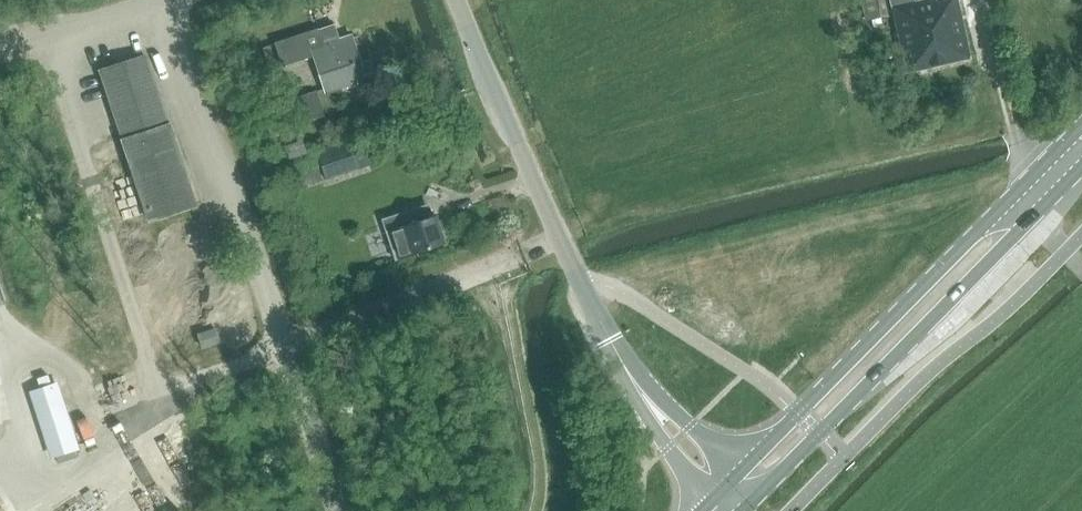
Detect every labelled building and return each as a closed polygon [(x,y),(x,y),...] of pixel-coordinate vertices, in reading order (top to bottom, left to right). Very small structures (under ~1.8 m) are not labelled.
[(865,21),(887,16),(884,0),(861,0),(865,21)] [(906,74),(969,58),(956,0),(916,0),(913,1),(913,0),(890,0),(906,74)] [(351,35),(339,39),(334,23),(317,29),(274,44),(282,66),(314,55),(327,93),(368,80),(368,79),(375,76),(370,59),(361,62),(351,35)] [(197,206),(146,54),(98,70),(147,223),(197,206)] [(316,90),(294,97),(302,122),(324,115),(316,90)] [(289,159),(307,153),(302,139),(284,145),(289,159)] [(350,139),(316,151),(325,180),(360,168),(350,139)] [(421,205),(382,218),(396,261),(412,256),(446,245),(436,217),(426,220),(421,205)] [(216,328),(196,334),(202,350),(221,343),(216,328)] [(48,374),(37,378),(39,387),(51,384),(48,374)] [(30,390),(52,457),(78,448),(57,381),(51,384),(39,387),(30,390)]
